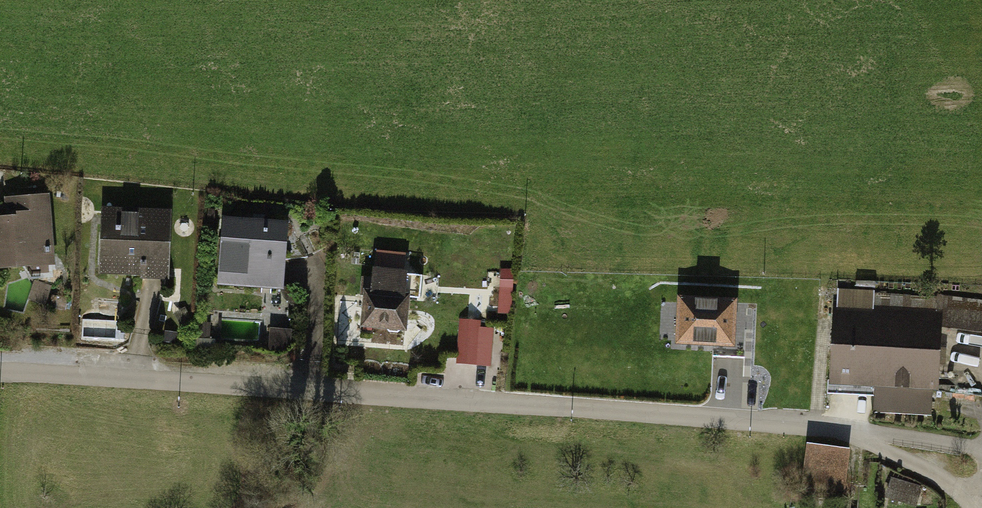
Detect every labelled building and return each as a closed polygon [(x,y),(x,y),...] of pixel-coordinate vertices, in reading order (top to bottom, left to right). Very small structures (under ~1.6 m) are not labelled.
[(0,203),(0,262),(62,257),(57,199),(0,203)] [(178,211),(110,207),(106,271),(174,275),(178,211)] [(290,220),(228,218),(226,283),(287,285),(290,220)] [(413,267),(372,264),(368,319),(409,322),(413,267)] [(503,311),(515,311),(516,272),(504,272),(503,311)] [(740,294),(685,290),(682,328),(737,332),(740,294)] [(837,298),(836,380),(947,382),(947,330),(981,330),(981,301),(837,298)] [(484,315),(464,315),(464,356),(484,356),(484,315)] [(514,341),(490,341),(490,367),(513,367),(514,341)] [(857,447),(811,441),(806,481),(853,486),(857,447)] [(889,495),(922,502),(926,483),(893,476),(889,495)]
